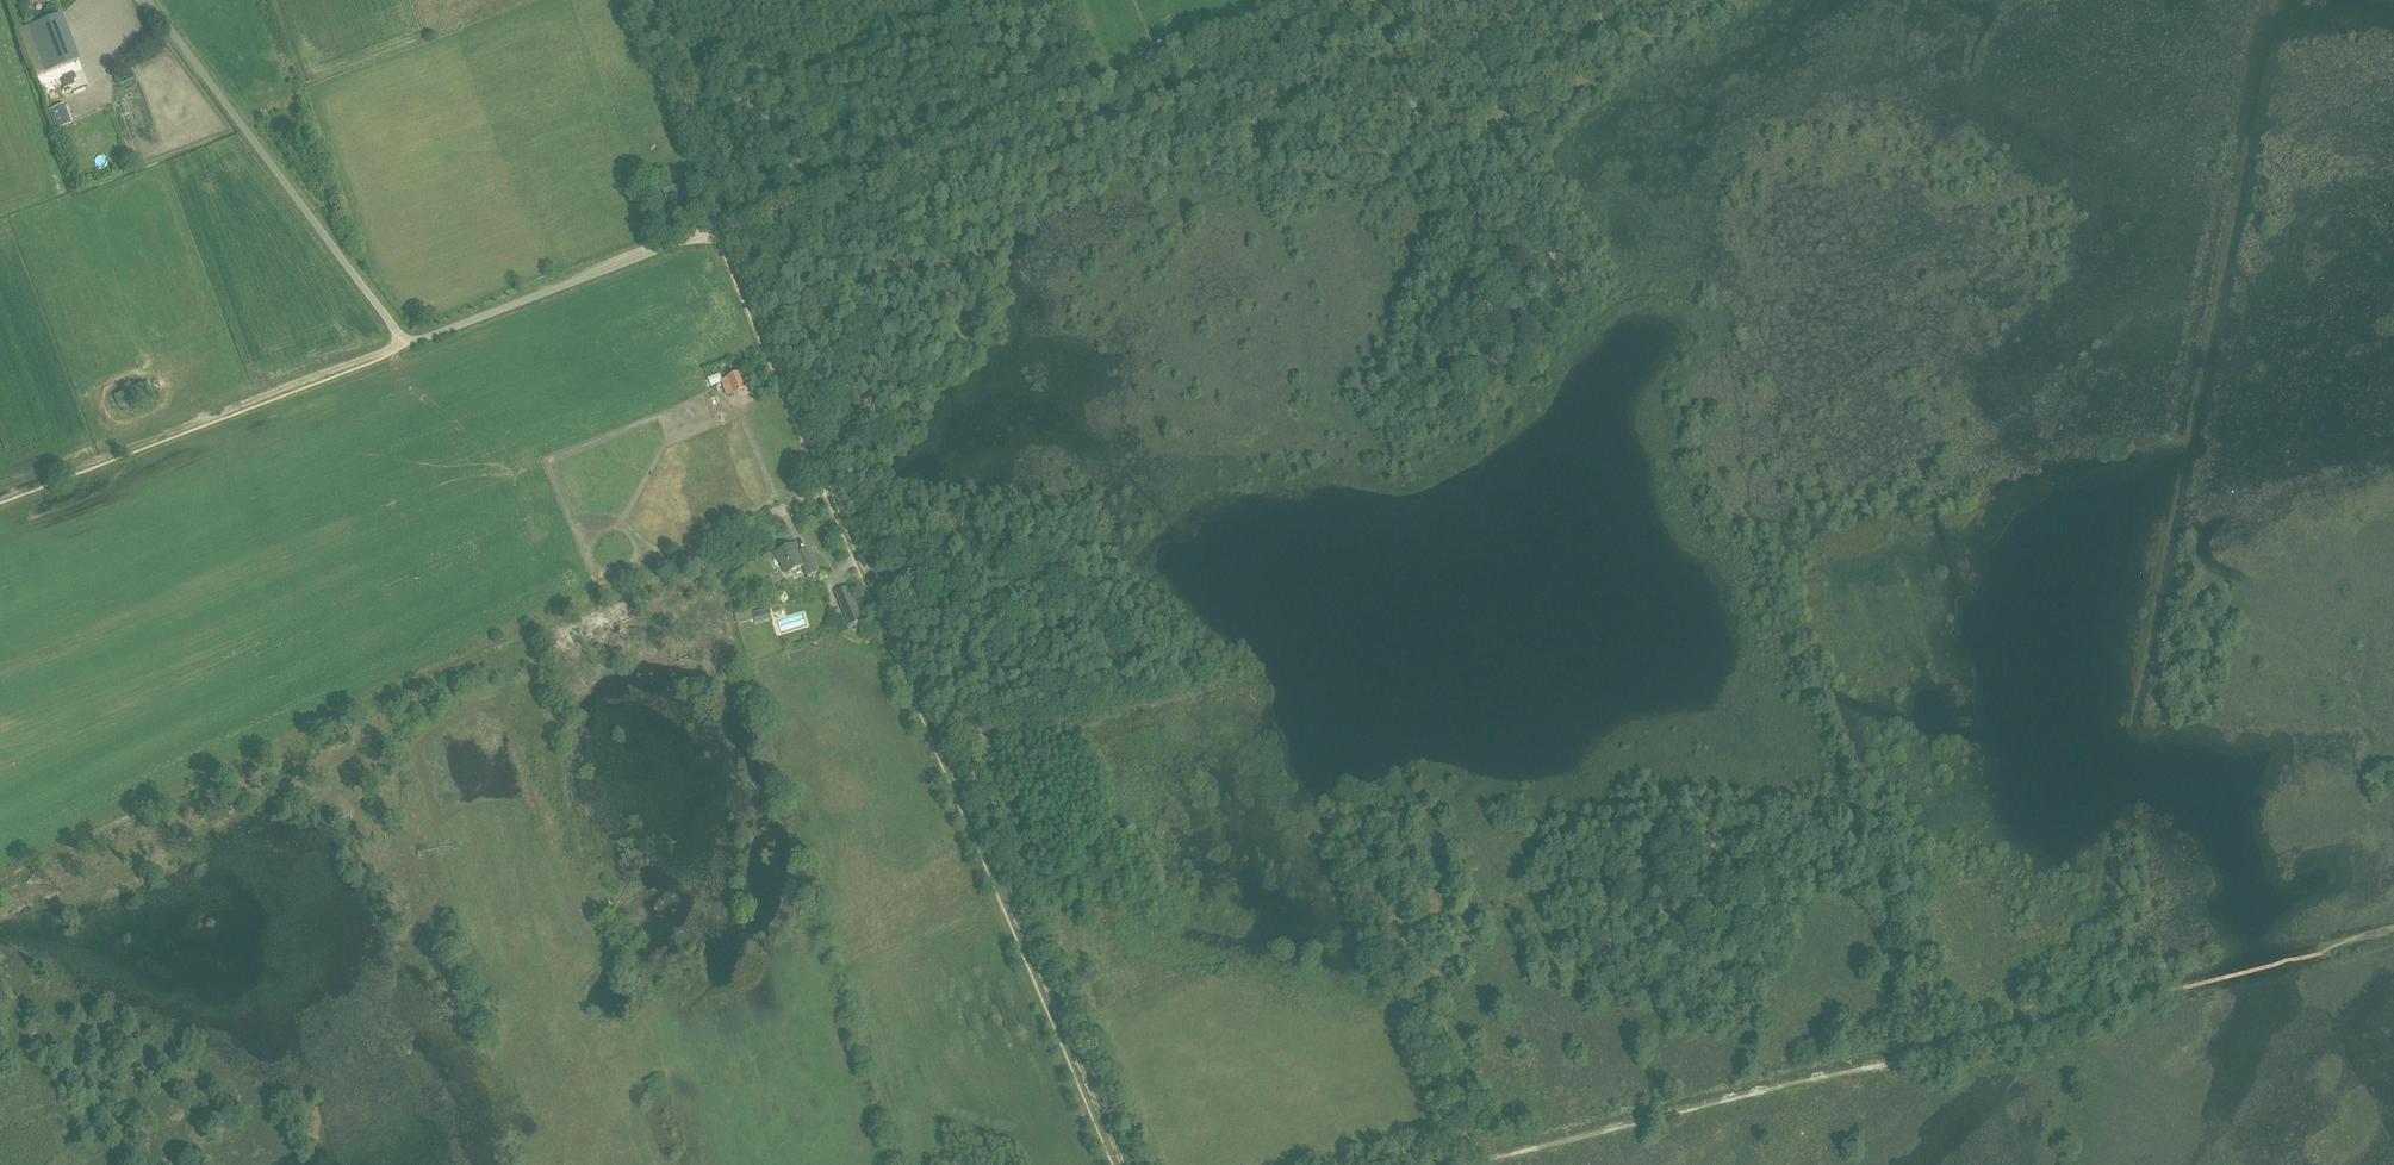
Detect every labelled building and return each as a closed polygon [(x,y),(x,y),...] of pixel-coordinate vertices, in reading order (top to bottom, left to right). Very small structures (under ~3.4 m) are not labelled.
[(181,18),(188,14),(184,7),(177,11),(181,18)] [(80,60),(62,15),(27,28),(45,73),(80,60)] [(670,175),(659,179),(667,200),(683,194),(679,184),(674,186),(670,175)] [(713,383),(726,379),(723,370),(710,375),(713,383)] [(731,385),(744,380),(741,373),(729,378),(731,385)] [(747,389),(744,380),(731,385),(735,393),(747,389)] [(118,407),(149,394),(144,383),(114,396),(118,407)] [(809,575),(817,571),(810,555),(803,558),(796,543),(777,553),(787,573),(804,565),(809,575)] [(862,619),(848,586),(835,592),(850,625),(862,619)]
